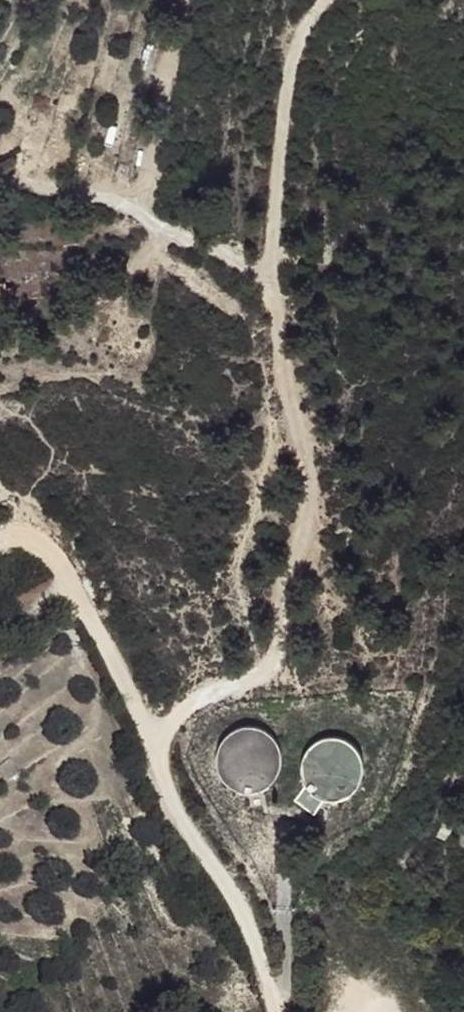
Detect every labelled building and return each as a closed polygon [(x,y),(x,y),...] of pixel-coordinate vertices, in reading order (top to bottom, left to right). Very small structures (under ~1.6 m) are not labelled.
[(330,761),(332,756),(333,750),(332,744),(331,738),(328,733),(324,728),(319,724),(314,722),(309,720),(302,719),(297,720),(291,721),(286,724),(281,728),(277,732),(274,738),(273,743),(272,749),(273,755),(274,761),(277,766),(281,771),(286,775),(291,777),(296,779),(302,780),(308,779),(314,778),(319,775),(324,771),(328,766),(330,761)] [(0,760),(0,781),(11,774),(0,760)]
